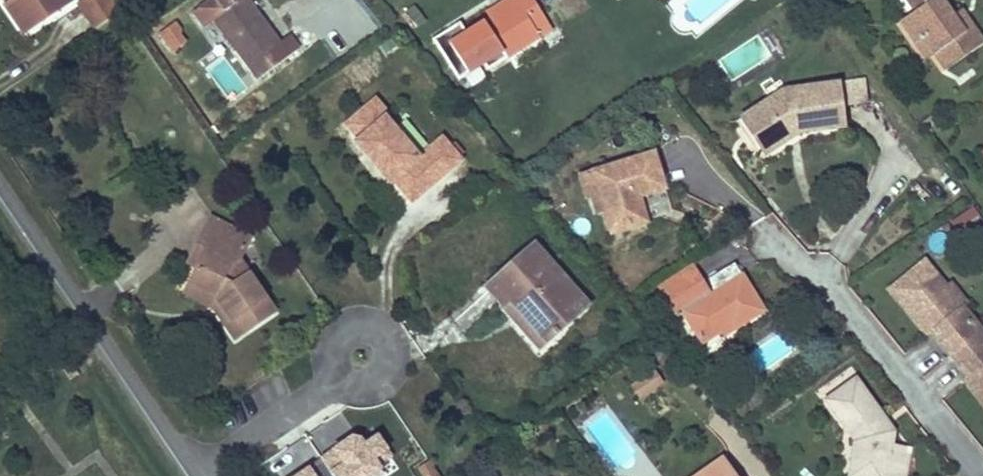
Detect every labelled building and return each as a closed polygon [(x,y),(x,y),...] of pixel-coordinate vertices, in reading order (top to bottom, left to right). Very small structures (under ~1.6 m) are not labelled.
[(11,1),(5,5),(23,34),(70,3),(69,0),(12,0),(11,1)] [(77,4),(94,30),(120,12),(112,0),(84,0),(77,4)] [(192,16),(202,29),(214,20),(258,79),(297,49),(288,37),(278,44),(245,0),(212,0),(192,16)] [(468,34),(463,26),(436,43),(441,51),(460,81),(471,74),(474,78),(487,70),(538,38),(534,32),(546,24),(531,0),(513,0),(515,4),(490,20),(468,34)] [(486,13),(490,20),(515,4),(513,0),(508,0),(486,13)] [(900,22),(914,43),(921,39),(932,55),(943,70),(982,44),(971,28),(964,33),(951,16),(941,2),(944,0),(917,0),(922,6),(913,12),(900,22)] [(913,12),(922,6),(917,0),(905,0),(913,12)] [(959,10),(951,16),(964,33),(971,28),(959,10)] [(175,25),(172,27),(178,35),(181,33),(175,25)] [(172,27),(159,37),(172,54),(185,45),(178,35),(172,27)] [(921,39),(914,43),(926,59),(932,55),(921,39)] [(836,86),(836,87),(839,108),(866,104),(863,82),(836,86)] [(741,121),(761,151),(792,130),(798,134),(842,128),(839,108),(836,87),(781,95),(741,121)] [(379,101),(348,127),(361,142),(358,145),(392,186),(395,184),(413,206),(464,164),(445,141),(422,160),(389,120),(392,118),(379,101)] [(792,130),(761,151),(764,157),(798,134),(792,130)] [(639,225),(631,199),(639,196),(663,189),(652,153),(590,172),(609,234),(639,225)] [(639,196),(631,199),(639,225),(647,222),(639,196)] [(197,268),(188,285),(215,298),(218,305),(215,311),(234,339),(272,312),(239,262),(249,240),(219,225),(210,220),(196,248),(205,252),(197,268)] [(485,288),(503,308),(509,302),(514,307),(538,334),(546,343),(587,307),(533,247),(485,288)] [(196,248),(188,263),(197,268),(205,252),(196,248)] [(946,289),(924,262),(890,290),(928,336),(931,333),(935,330),(944,340),(940,343),(950,356),(981,332),(962,309),(961,307),(957,311),(942,293),(947,290),(946,289)] [(667,303),(703,282),(692,264),(656,286),(667,303)] [(702,344),(721,332),(732,326),(734,329),(764,312),(742,275),(711,295),(703,282),(667,303),(676,319),(683,314),(702,344)] [(967,305),(951,284),(946,289),(947,290),(942,293),(957,311),(961,307),(962,309),(967,305)] [(188,285),(184,294),(215,311),(218,305),(215,298),(188,285)] [(509,302),(503,308),(539,349),(546,343),(538,334),(514,307),(509,302)] [(732,326),(721,332),(724,336),(734,329),(732,326)] [(944,340),(935,330),(931,333),(940,343),(944,340)] [(981,332),(950,356),(961,369),(965,366),(973,376),(969,379),(966,383),(982,404),(982,334),(981,332)] [(60,366),(70,379),(79,372),(69,359),(60,366)] [(973,376),(965,366),(961,369),(969,379),(973,376)] [(650,373),(632,385),(640,398),(658,386),(650,373)] [(854,458),(892,464),(891,475),(905,475),(910,448),(892,445),(894,431),(886,431),(873,413),(878,409),(855,378),(824,401),(856,444),(854,458)] [(894,431),(878,409),(873,413),(886,431),(894,431)] [(357,438),(304,475),(384,475),(385,475),(378,465),(366,449),(357,438)] [(380,439),(366,449),(378,465),(392,455),(380,439)] [(590,463),(584,455),(576,461),(582,469),(590,463)] [(851,475),(891,475),(892,464),(854,458),(851,475)] [(721,462),(700,475),(731,475),(721,462)] [(419,471),(422,475),(427,475),(435,471),(430,464),(419,471)]
